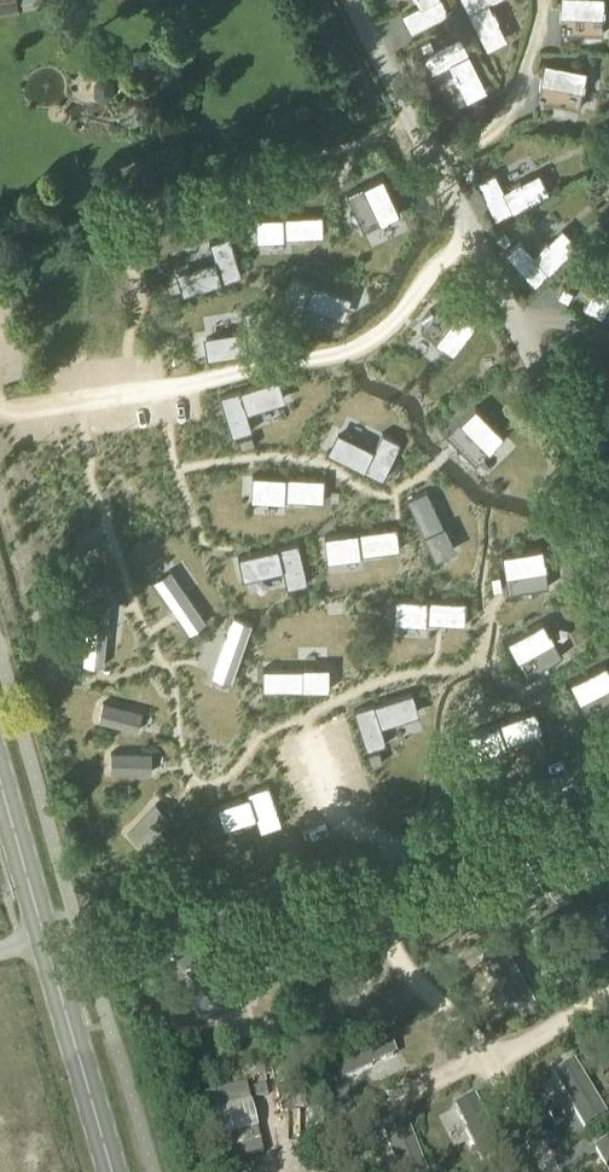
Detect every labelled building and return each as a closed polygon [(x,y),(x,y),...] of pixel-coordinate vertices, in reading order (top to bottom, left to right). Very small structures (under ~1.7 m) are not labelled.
[(17,8),(15,0),(0,0),(0,11),(17,8)] [(442,0),(419,0),(421,5),(401,15),(411,33),(449,14),(442,0)] [(497,0),(461,0),(486,48),(504,38),(487,5),(497,0)] [(604,0),(561,0),(559,33),(603,34),(604,0)] [(486,89),(460,36),(435,49),(426,53),(424,54),(422,55),(431,74),(451,64),(468,98),(486,89)] [(430,38),(419,44),(424,54),(426,53),(435,49),(430,38)] [(579,108),(587,69),(544,61),(537,100),(579,108)] [(560,145),(563,121),(550,119),(547,144),(560,145)] [(472,166),(462,170),(467,182),(477,177),(472,166)] [(495,220),(547,194),(538,175),(504,192),(495,173),(476,182),(495,220)] [(384,184),(348,200),(364,235),(399,219),(384,184)] [(323,221),(258,224),(259,245),(285,244),(285,242),(324,241),(323,221)] [(504,230),(495,238),(504,247),(512,239),(504,230)] [(534,286),(577,246),(562,231),(535,257),(520,241),(505,255),(534,286)] [(242,281),(230,241),(211,248),(216,265),(178,277),(185,297),(242,281)] [(608,307),(608,260),(604,268),(602,267),(598,274),(600,276),(597,280),(599,281),(583,308),(602,319),(608,307)] [(343,322),(350,303),(294,281),(280,317),(300,325),(306,308),(343,322)] [(563,286),(557,297),(567,303),(573,292),(563,286)] [(449,304),(424,334),(454,358),(479,328),(449,304)] [(269,347),(257,308),(237,314),(243,331),(205,343),(211,364),(269,347)] [(283,408),(276,385),(221,402),(231,434),(232,439),(251,433),(246,419),(274,411),(283,408)] [(509,441),(482,414),(454,440),(481,468),(509,441)] [(600,418),(608,436),(608,414),(600,418)] [(340,439),(331,458),(383,483),(400,448),(382,440),(376,453),(375,455),(349,443),(340,439)] [(323,506),(324,485),(254,481),(252,505),(285,507),(286,503),(323,506)] [(162,488),(134,496),(138,510),(149,507),(155,528),(171,523),(164,501),(166,501),(162,488)] [(458,555),(448,531),(445,532),(429,496),(410,505),(436,564),(458,555)] [(401,554),(399,534),(326,542),(329,567),(362,563),(361,559),(401,554)] [(148,544),(132,549),(144,584),(160,579),(148,544)] [(545,587),(539,549),(500,555),(507,593),(545,587)] [(245,585),(283,576),(287,592),(307,588),(298,550),(239,563),(245,585)] [(433,596),(457,587),(448,561),(424,570),(433,596)] [(155,584),(191,636),(207,626),(171,574),(155,584)] [(502,590),(500,576),(490,578),(492,592),(502,590)] [(466,608),(398,604),(397,628),(402,628),(426,629),(426,628),(431,628),(465,629),(465,627),(466,608)] [(91,605),(85,668),(104,670),(110,607),(91,605)] [(355,624),(372,661),(395,650),(378,613),(355,624)] [(235,622),(214,681),(232,688),(248,642),(253,629),(235,622)] [(560,656),(540,623),(507,641),(526,675),(560,656)] [(603,666),(570,685),(588,719),(608,707),(608,677),(603,666)] [(267,674),(267,694),(329,695),(330,673),(305,673),(305,674),(272,674),(267,674)] [(356,716),(368,755),(387,749),(381,731),(386,729),(391,728),(418,720),(412,699),(403,702),(356,716)] [(139,730),(142,714),(103,707),(100,722),(139,730)] [(538,736),(542,735),(536,715),(490,731),(476,736),(483,756),(506,749),(506,747),(538,736)] [(147,772),(147,757),(107,757),(107,772),(147,772)] [(247,805),(219,814),(225,832),(258,822),(262,836),(280,830),(279,825),(269,793),(250,799),(252,803),(247,805)] [(155,810),(126,838),(137,849),(166,820),(155,810)] [(564,881),(550,889),(556,899),(569,892),(564,881)] [(604,912),(582,924),(608,970),(608,921),(604,912)] [(535,998),(504,945),(482,958),(498,987),(500,987),(514,1011),(535,998)] [(194,965),(187,966),(197,1009),(209,1006),(210,1011),(214,1010),(215,1012),(241,1006),(240,1004),(244,1003),(243,998),(255,995),(245,953),(239,954),(238,949),(192,959),(194,965)] [(359,965),(301,982),(307,1004),(342,994),(342,993),(342,992),(341,991),(364,984),(359,965)] [(263,985),(258,995),(280,1007),(286,998),(263,985)] [(388,1041),(330,1058),(336,1080),(371,1070),(371,1069),(371,1068),(370,1067),(393,1060),(388,1041)] [(606,1118),(575,1066),(553,1078),(573,1111),(572,1112),(583,1132),(606,1118)] [(476,1091),(453,1099),(465,1132),(469,1131),(477,1152),(499,1145),(476,1091)] [(313,1095),(301,1099),(305,1111),(317,1107),(313,1095)] [(556,1107),(546,1113),(554,1127),(564,1121),(556,1107)] [(240,1115),(211,1122),(215,1139),(243,1132),(240,1115)] [(381,1126),(393,1159),(396,1158),(402,1171),(426,1171),(404,1118),(381,1126)] [(595,1152),(607,1171),(608,1171),(608,1143),(595,1152)] [(530,1157),(510,1157),(511,1171),(531,1171),(530,1157)]
